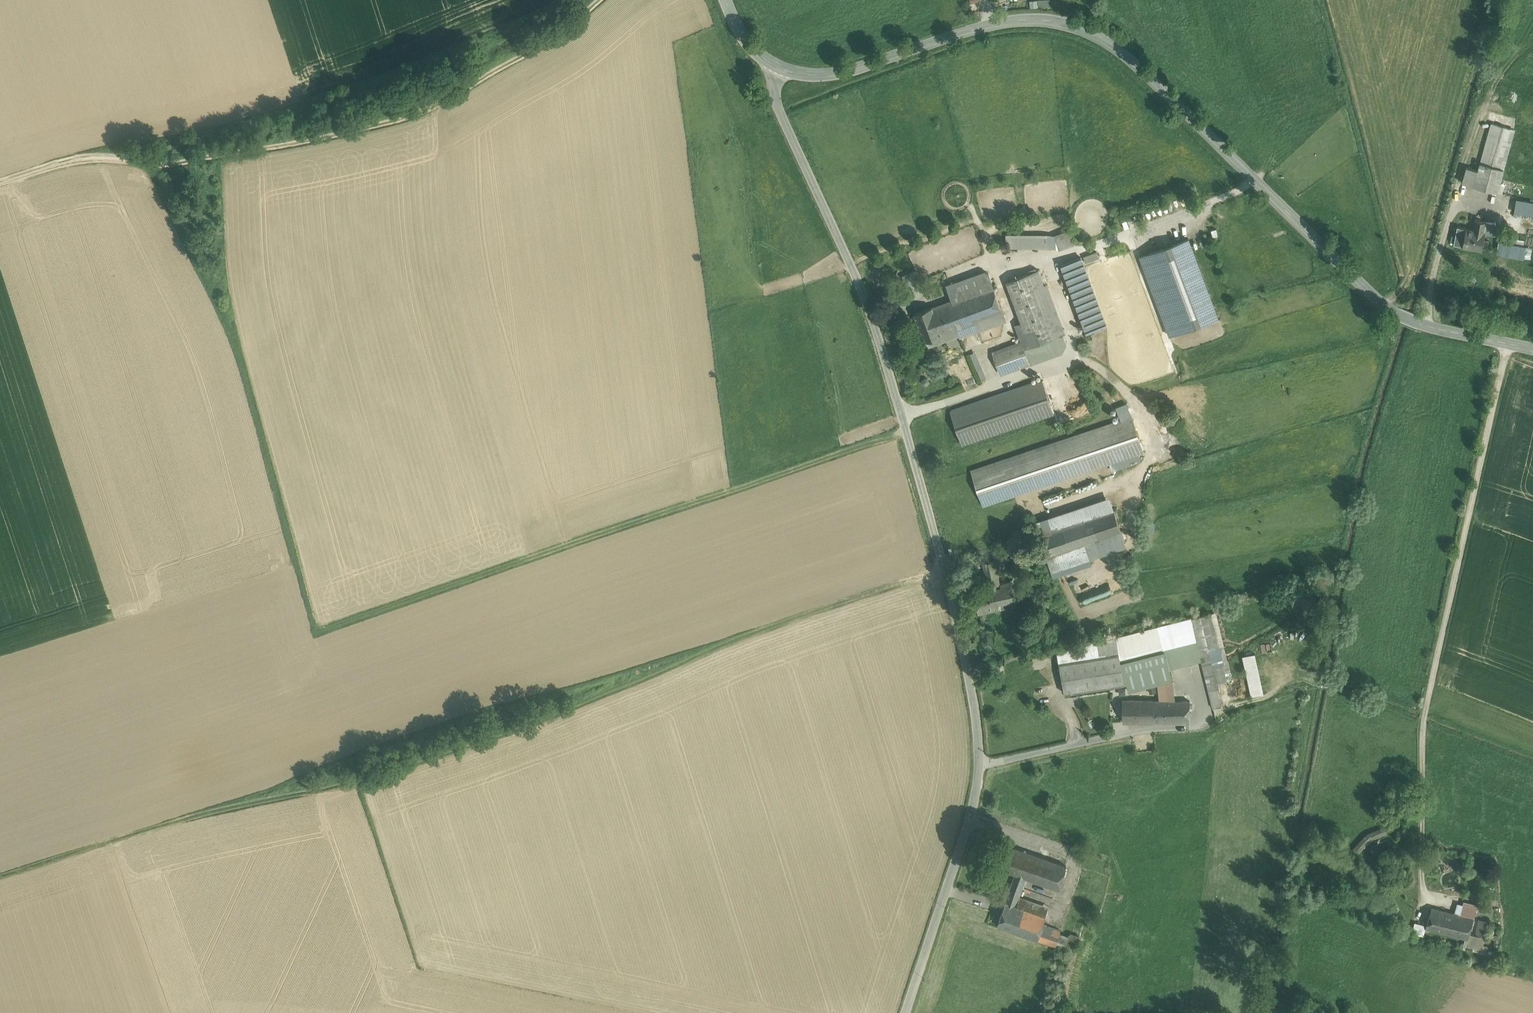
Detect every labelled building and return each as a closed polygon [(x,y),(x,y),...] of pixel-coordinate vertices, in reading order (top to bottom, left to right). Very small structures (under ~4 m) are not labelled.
[(1462,182),(1496,192),(1514,130),(1492,124),(1479,170),(1467,167),(1462,182)] [(1516,201),(1514,212),(1532,215),(1532,204),(1516,201)] [(1491,222),(1475,219),(1473,229),(1457,226),(1454,243),(1482,249),(1485,233),(1489,234),(1491,222)] [(1055,236),(1058,248),(1073,243),(1070,231),(1055,236)] [(1046,247),(1045,234),(1008,234),(1008,247),(1046,247)] [(1058,248),(1055,236),(1045,234),(1046,247),(1058,248)] [(1188,238),(1140,256),(1148,278),(1155,275),(1177,333),(1218,317),(1188,238)] [(1002,241),(992,244),(994,250),(1004,247),(1002,241)] [(1526,246),(1500,241),(1497,252),(1524,257),(1526,246)] [(1083,256),(1086,262),(1099,257),(1097,251),(1083,256)] [(1106,325),(1081,257),(1062,264),(1087,332),(1106,325)] [(1029,273),(1035,289),(1045,286),(1039,270),(1029,273)] [(916,271),(902,276),(908,290),(921,284),(916,271)] [(966,279),(972,294),(992,287),(986,272),(966,279)] [(1031,346),(1053,338),(1035,289),(1029,273),(1007,281),(1022,322),(1031,346)] [(1170,335),(1177,333),(1155,275),(1148,278),(1170,335)] [(972,294),(966,279),(956,283),(962,298),(972,294)] [(962,298),(956,283),(956,281),(946,285),(952,301),(962,298)] [(961,326),(1003,310),(994,286),(992,287),(972,294),(962,298),(952,301),(961,326)] [(1062,334),(1045,286),(1035,289),(1053,338),(1056,337),(1062,334)] [(956,328),(961,326),(952,301),(933,308),(932,307),(914,314),(925,341),(926,341),(942,335),(942,333),(956,328)] [(1003,310),(961,326),(956,328),(959,336),(960,338),(1006,320),(1003,310)] [(1024,348),(1031,346),(1022,322),(1015,324),(1022,342),(1024,348)] [(942,335),(926,341),(929,347),(959,336),(956,328),(942,333),(942,335)] [(1066,343),(1062,334),(1056,337),(1053,338),(1031,346),(1024,348),(1027,356),(1029,363),(1061,352),(1066,343)] [(1001,374),(1029,363),(1027,356),(1024,348),(1022,342),(993,353),(1001,374)] [(1054,413),(1043,381),(951,413),(962,445),(1054,413)] [(1132,418),(972,473),(983,505),(1143,450),(1132,418)] [(1039,536),(1114,510),(1109,497),(1034,523),(1039,536)] [(1084,544),(1121,531),(1114,510),(1039,536),(1046,557),(1084,544)] [(1084,544),(1088,555),(1125,542),(1121,531),(1084,544)] [(1088,555),(1084,544),(1046,557),(1051,572),(1089,559),(1088,555)] [(983,563),(988,586),(1000,583),(995,560),(983,563)] [(978,615),(1016,606),(1011,580),(1000,583),(988,586),(973,589),(978,615)] [(1201,660),(1213,708),(1222,706),(1216,683),(1232,680),(1216,613),(1191,618),(1198,644),(1201,660)] [(1198,644),(1191,618),(1116,638),(1119,652),(1123,666),(1165,655),(1164,652),(1198,644)] [(1116,638),(1057,649),(1059,662),(1119,652),(1116,638)] [(1169,668),(1201,660),(1198,644),(1164,652),(1165,655),(1166,655),(1169,668)] [(1119,652),(1059,662),(1065,693),(1126,683),(1123,666),(1119,652)] [(1251,696),(1264,693),(1255,653),(1243,656),(1251,696)] [(1166,655),(1165,655),(1123,666),(1126,683),(1128,691),(1157,683),(1173,680),(1169,668),(1166,655)] [(1174,701),(1173,680),(1157,683),(1160,700),(1160,701),(1174,701)] [(1142,699),(1122,700),(1123,722),(1189,720),(1190,701),(1174,701),(1160,701),(1160,700),(1142,699)] [(1354,849),(1360,854),(1373,840),(1386,835),(1384,828),(1370,832),(1354,849)] [(1388,838),(1371,847),(1375,855),(1392,846),(1388,838)] [(1023,850),(1003,843),(996,866),(1016,873),(1023,850)] [(1066,865),(1023,850),(1016,873),(1026,877),(1059,888),(1066,865)] [(1026,877),(1016,873),(1006,902),(1016,905),(1019,897),(1026,877)] [(1049,907),(1019,897),(1016,905),(1046,915),(1049,907)] [(1460,915),(1474,918),(1478,904),(1464,901),(1463,904),(1460,914),(1460,915)] [(1016,905),(1006,902),(998,926),(1038,939),(1043,924),(1046,915),(1016,905)] [(1460,914),(1463,904),(1458,902),(1455,913),(1460,914)] [(1455,913),(1432,907),(1426,927),(1441,931),(1468,938),(1470,933),(1474,918),(1460,915),(1460,914),(1455,913)] [(1476,934),(1470,933),(1468,938),(1465,948),(1481,952),(1488,922),(1479,920),(1476,934)] [(1038,939),(1056,945),(1061,930),(1043,924),(1038,939)] [(1080,937),(1061,930),(1056,945),(1075,952),(1080,937)]
